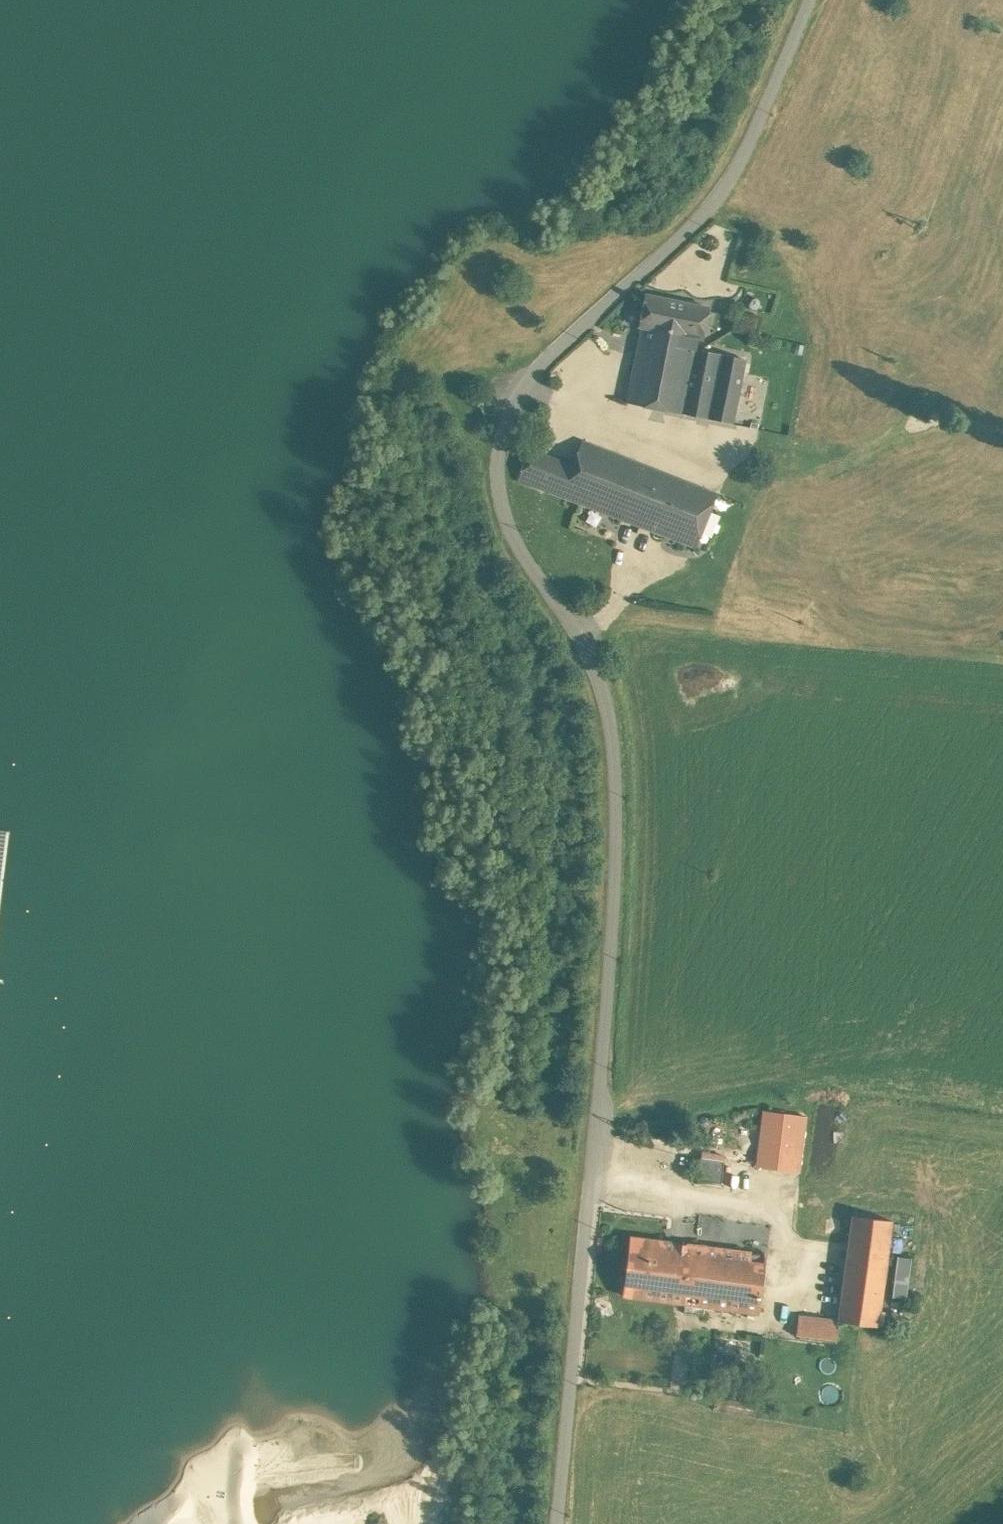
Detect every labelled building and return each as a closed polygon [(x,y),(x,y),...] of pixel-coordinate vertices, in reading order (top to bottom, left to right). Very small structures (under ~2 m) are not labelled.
[(709,307),(646,294),(639,326),(642,327),(698,338),(703,339),(709,307)] [(762,318),(737,313),(732,329),(757,334),(762,318)] [(698,338),(642,327),(627,402),(682,413),(683,413),(732,423),(745,359),(695,349),(698,338)] [(713,493),(582,442),(573,465),(560,496),(693,546),(713,493)] [(573,465),(531,450),(519,480),(560,496),(573,465)] [(805,1116),(764,1110),(757,1166),(798,1172),(805,1116)] [(724,1160),(701,1157),(698,1180),(721,1183),(724,1160)] [(892,1220),(853,1215),(838,1320),(838,1321),(878,1326),(892,1220)] [(692,1245),(630,1237),(623,1294),(684,1302),(692,1245)] [(766,1255),(709,1248),(709,1247),(692,1245),(684,1302),(685,1302),(759,1311),(766,1255)] [(891,1253),(885,1293),(900,1296),(906,1255),(891,1253)] [(838,1320),(799,1315),(796,1335),(836,1340),(838,1321),(838,1320)]
